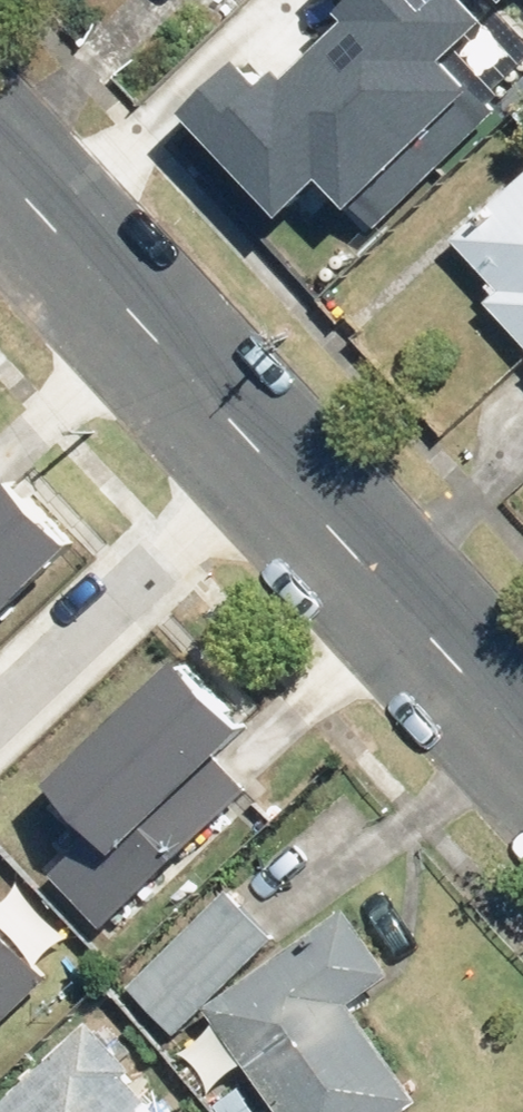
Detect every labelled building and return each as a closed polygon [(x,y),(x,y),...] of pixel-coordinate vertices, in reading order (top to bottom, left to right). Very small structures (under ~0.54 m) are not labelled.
[(493,0),(373,0),(377,4),(333,46),(440,159),(518,87),(478,44),(508,16),(493,0)] [(242,69),(192,116),(290,219),(323,188),(364,231),(440,159),(333,46),(287,90),(274,76),(260,88),(242,69)] [(459,243),(522,324),(522,182),(459,243)] [(69,537),(2,470),(0,472),(0,606),(69,537)] [(186,654),(56,784),(93,821),(54,859),(116,920),(264,772),(233,741),(253,721),(186,654)] [(135,979),(179,1026),(277,936),(233,889),(135,979)] [(48,961),(0,912),(0,1007),(48,961)] [(221,1007),(294,1111),(409,1111),(426,1100),(361,1007),(399,981),(353,915),(221,1007)] [(15,1111),(177,1111),(102,1032),(15,1111)]
